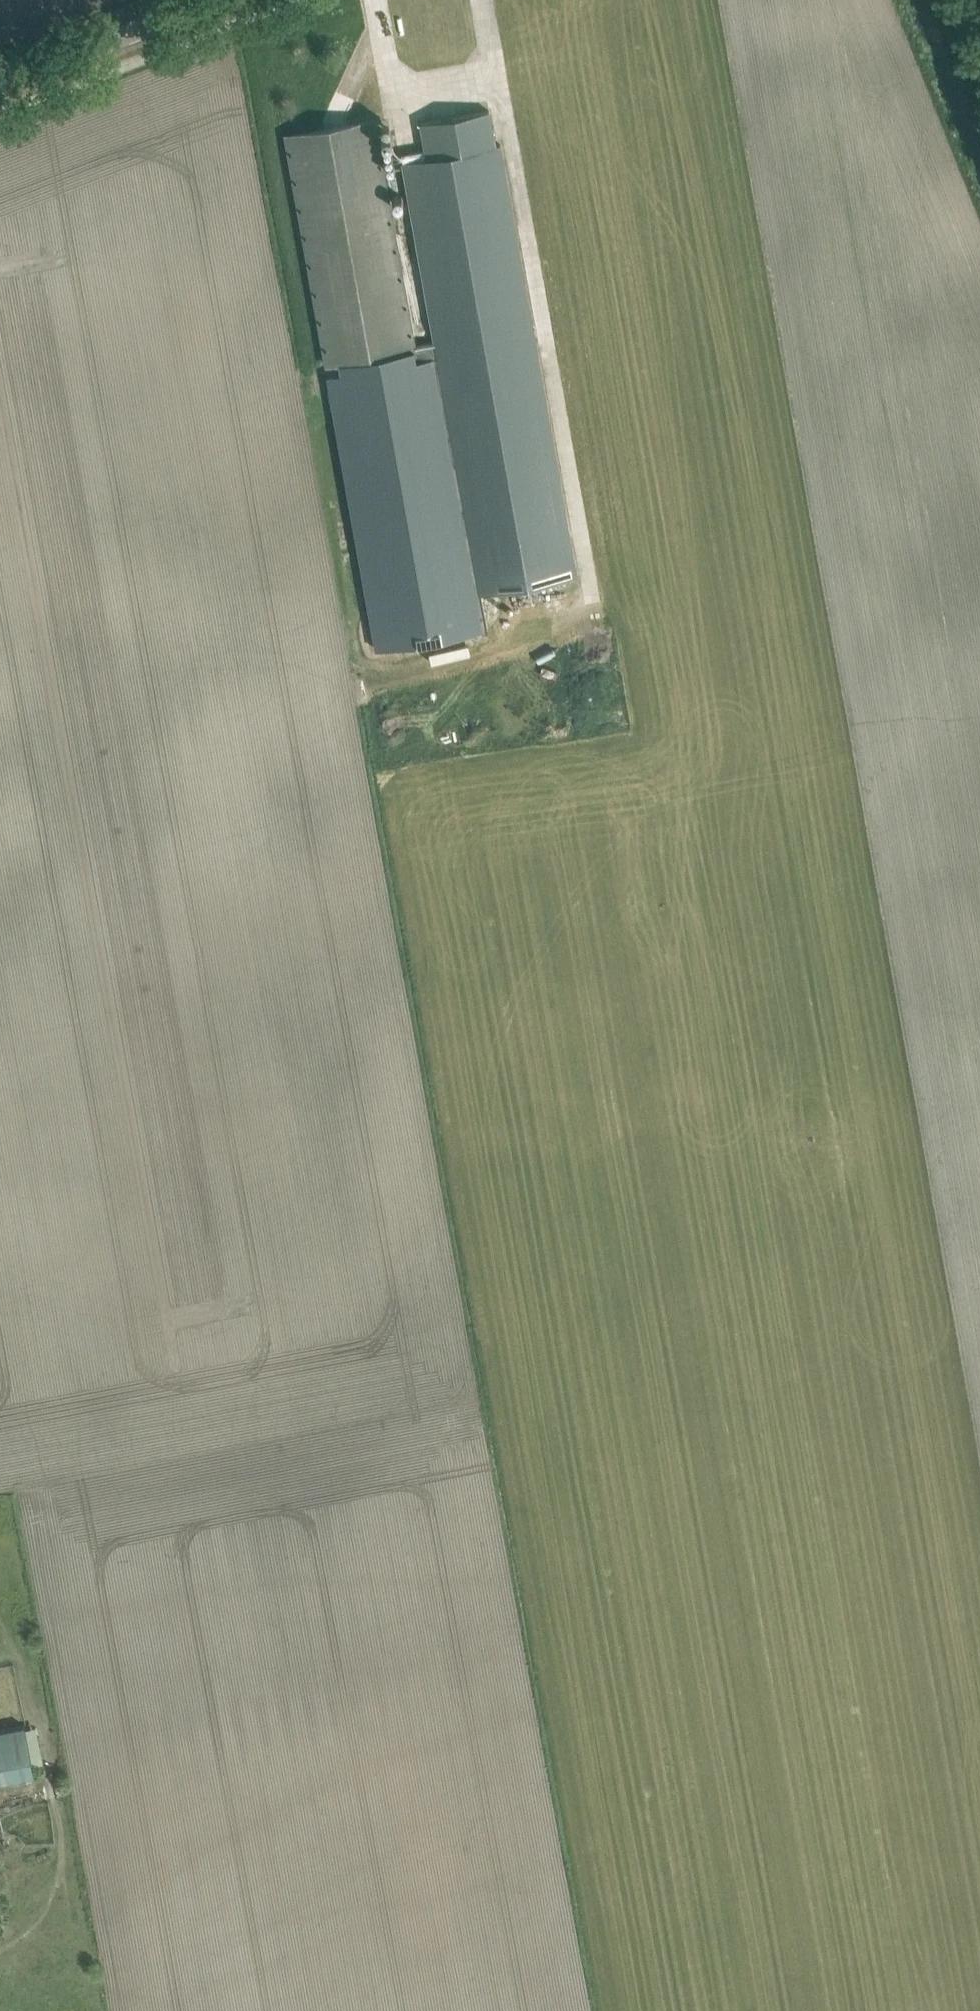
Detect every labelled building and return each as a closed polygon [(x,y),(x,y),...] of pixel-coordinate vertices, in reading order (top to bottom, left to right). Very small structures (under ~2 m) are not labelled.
[(480,589),(576,574),(496,141),(494,141),(492,131),(489,111),(421,123),(425,150),(401,154),(404,174),(435,342),(437,353),(480,589)] [(285,136),(325,361),(338,359),(414,346),(374,120),(285,136)] [(340,371),(326,374),(375,646),(487,626),(480,592),(480,589),(437,353),(435,342),(414,346),(338,359),(340,371)] [(41,1773),(35,1724),(0,1729),(0,1778),(41,1773)]
